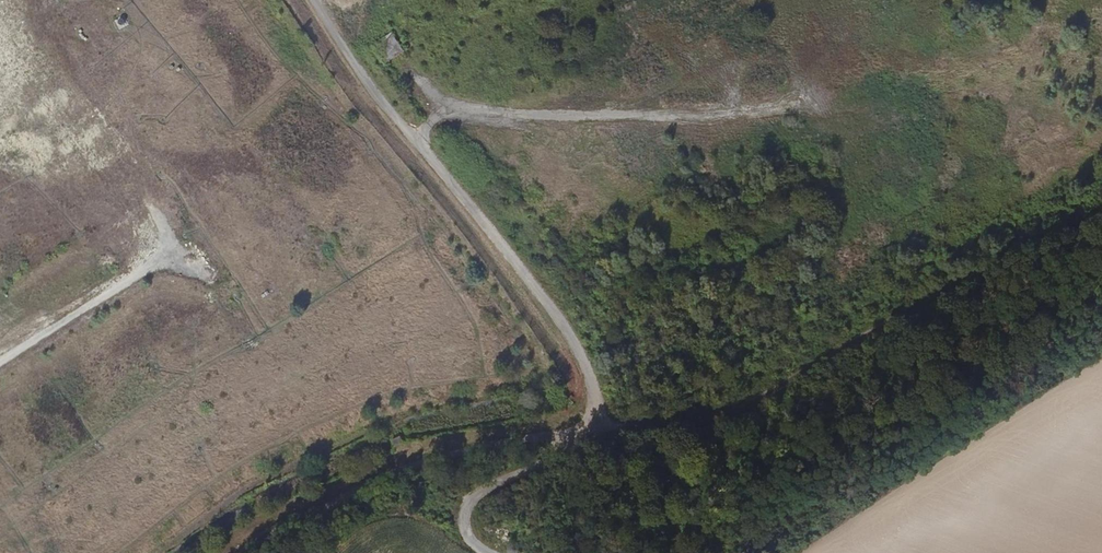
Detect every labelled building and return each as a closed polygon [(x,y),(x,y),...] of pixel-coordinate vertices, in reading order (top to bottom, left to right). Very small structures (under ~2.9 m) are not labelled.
[(10,58),(19,78),(34,71),(25,51),(10,58)]
